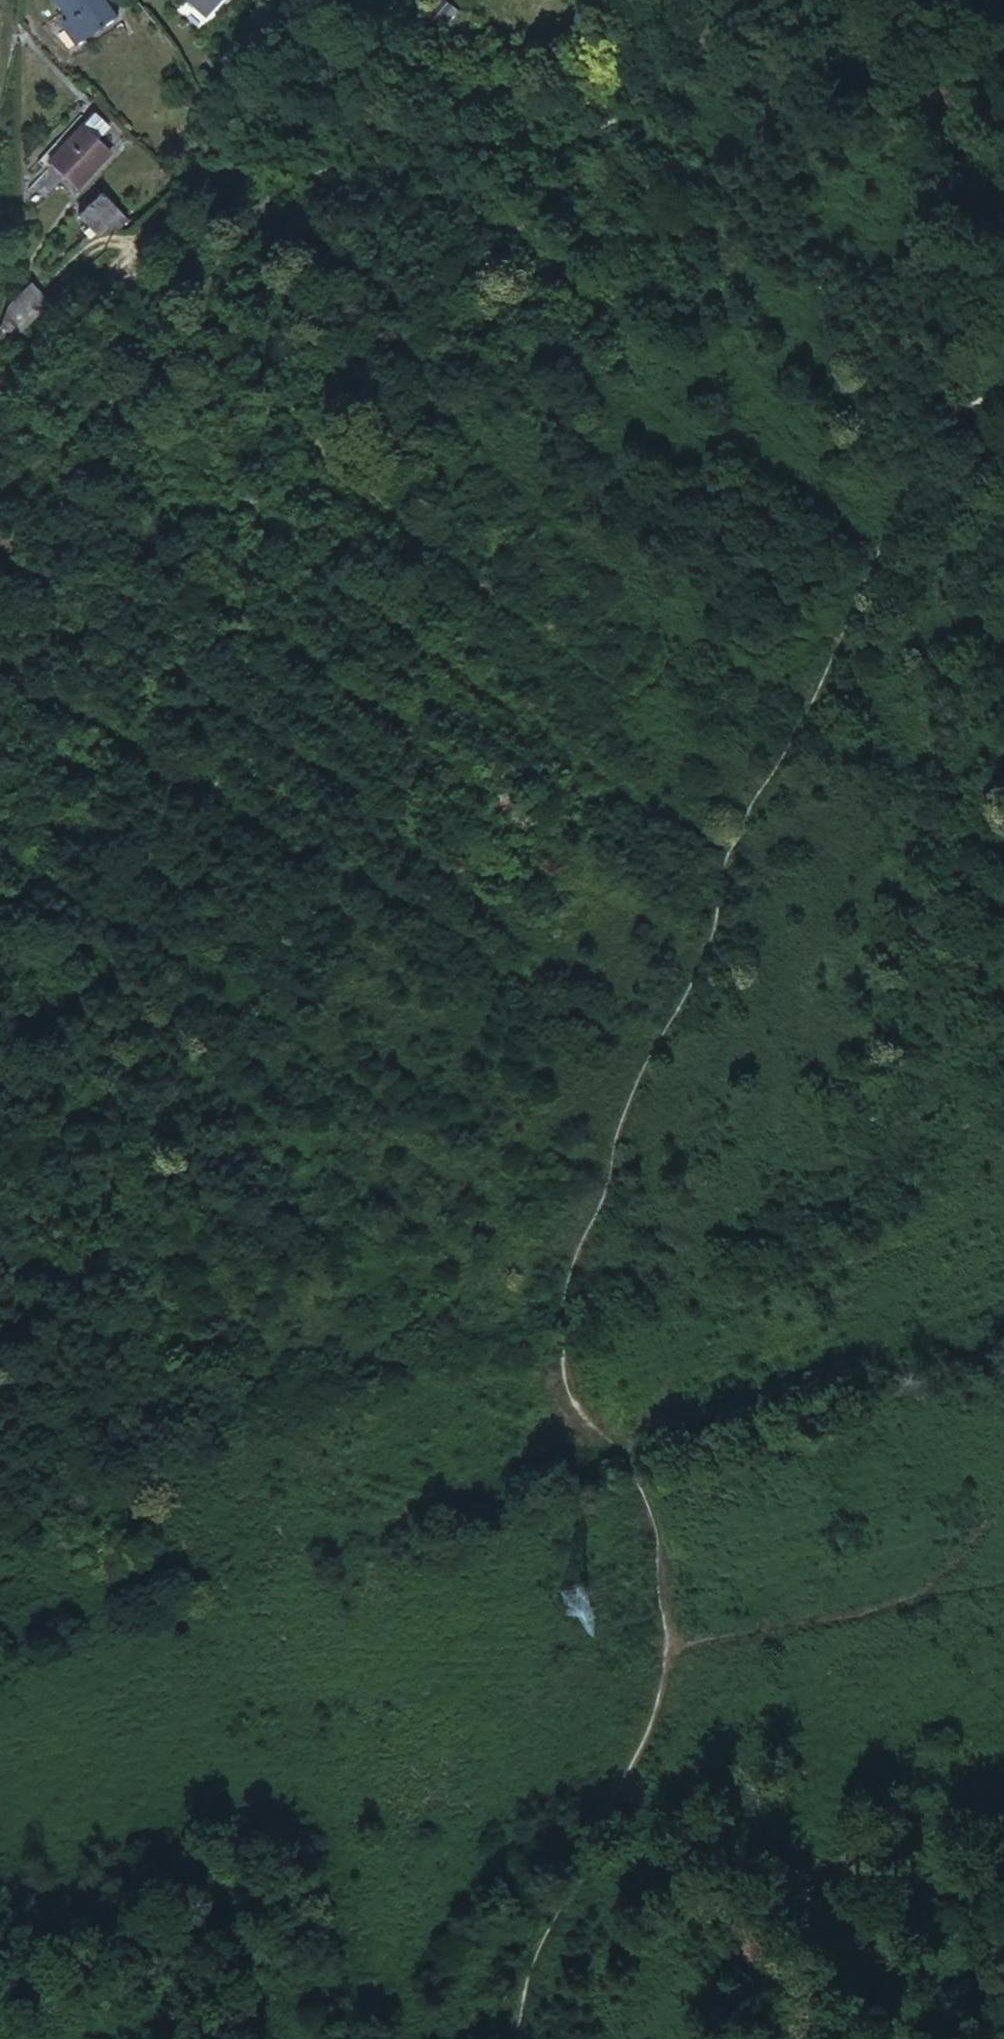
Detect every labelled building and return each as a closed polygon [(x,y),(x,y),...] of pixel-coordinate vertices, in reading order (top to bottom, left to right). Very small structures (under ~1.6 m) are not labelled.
[(81,34),(72,41),(89,64),(130,34),(120,21),(114,25),(103,12),(114,3),(111,0),(56,0),(81,34)] [(184,4),(204,22),(224,0),(187,0),(184,4)] [(77,125),(42,161),(69,186),(104,150),(77,125)] [(100,195),(77,217),(92,234),(116,211),(100,195)] [(25,293),(9,308),(19,319),(35,304),(25,293)]
